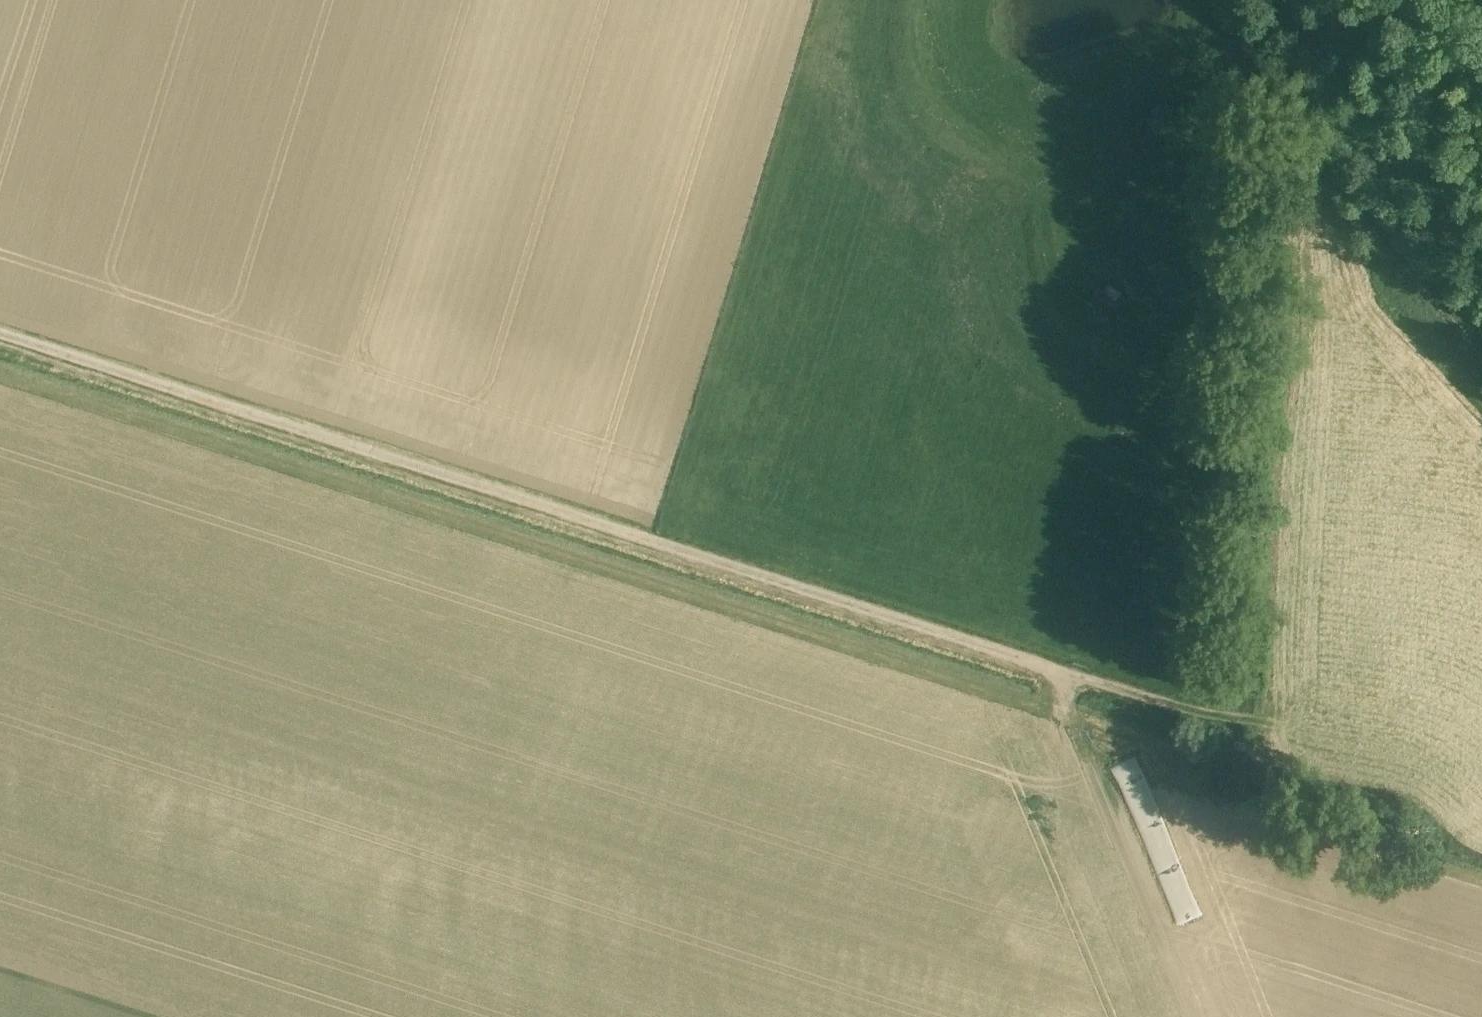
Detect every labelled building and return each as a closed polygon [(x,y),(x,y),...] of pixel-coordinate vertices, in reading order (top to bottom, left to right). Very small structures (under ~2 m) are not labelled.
[(1157,120),(1155,126),(1178,133),(1180,127),(1174,126),(1175,124),(1171,123),(1171,124),(1163,122),(1164,120),(1160,119),(1160,121),(1157,120)] [(1109,284),(1104,291),(1116,298),(1120,292),(1109,284)]
